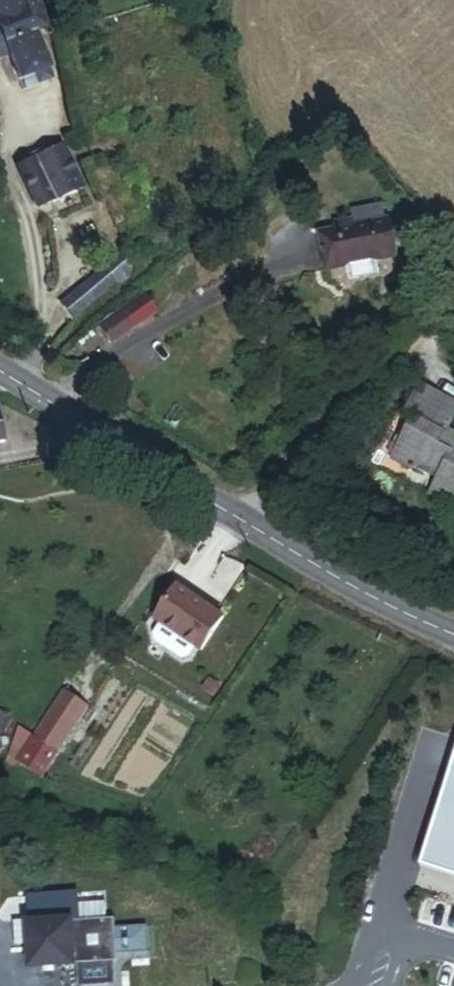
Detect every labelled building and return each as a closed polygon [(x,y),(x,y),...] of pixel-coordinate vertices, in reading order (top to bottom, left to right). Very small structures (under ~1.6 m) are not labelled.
[(36,32),(47,28),(37,0),(29,0),(24,2),(24,0),(0,0),(0,60),(7,58),(15,80),(32,74),(35,84),(53,78),(36,32)] [(14,165),(32,208),(78,188),(60,146),(14,165)] [(354,212),(358,228),(388,222),(384,205),(354,212)] [(340,231),(322,235),(329,268),(343,265),(347,280),(377,274),(374,259),(394,254),(388,222),(358,228),(354,229),(352,220),(338,223),(340,231)] [(143,279),(128,258),(62,306),(74,322),(121,287),(125,292),(143,279)] [(139,297),(119,312),(131,327),(151,312),(139,297)] [(119,312),(95,330),(107,346),(131,327),(119,312)] [(453,413),(453,411),(416,391),(399,422),(408,427),(387,467),(405,477),(406,475),(409,474),(424,481),(426,476),(435,481),(425,501),(445,511),(453,494),(453,442),(448,439),(445,444),(439,441),(442,436),(453,413)] [(445,444),(448,439),(442,436),(439,441),(445,444)] [(219,614),(174,583),(151,617),(155,620),(191,644),(197,648),(219,614)] [(191,644),(155,620),(149,630),(151,637),(177,655),(185,654),(191,644)] [(64,691),(37,734),(64,750),(84,719),(93,725),(100,713),(64,691)] [(1,740),(9,717),(0,714),(0,740),(1,740)] [(41,784),(64,750),(37,734),(18,722),(4,758),(41,784)] [(424,878),(453,887),(453,779),(424,878)] [(109,919),(108,906),(104,900),(84,902),(80,908),(81,920),(29,924),(32,967),(79,964),(114,962),(119,961),(119,952),(150,950),(148,927),(118,929),(117,918),(109,919)]
